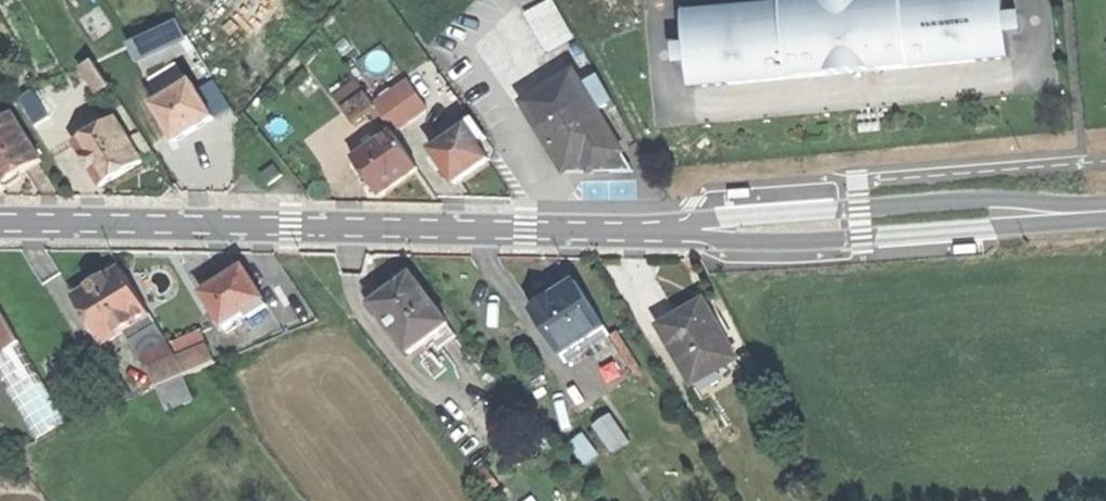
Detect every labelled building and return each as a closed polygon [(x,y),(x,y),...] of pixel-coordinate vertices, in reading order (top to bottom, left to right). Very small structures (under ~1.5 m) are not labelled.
[(537,25),(563,10),(557,0),(554,0),(531,13),(537,25)] [(784,8),(684,18),(691,93),(1011,63),(1005,0),(783,0),(784,8)] [(537,25),(544,37),(570,23),(563,10),(537,25)] [(179,22),(152,34),(160,51),(187,39),(179,22)] [(552,51),(577,36),(570,23),(544,37),(552,51)] [(147,56),(151,65),(163,59),(160,51),(152,34),(139,40),(147,56)] [(137,61),(147,56),(139,40),(130,45),(137,61)] [(81,68),(98,94),(110,87),(93,60),(81,68)] [(540,131),(592,100),(576,73),(524,104),(540,131)] [(351,105),(367,95),(358,81),(342,91),(351,105)] [(155,107),(176,143),(196,132),(215,121),(193,84),(155,107)] [(396,110),(389,98),(375,108),(376,109),(392,133),(435,107),(426,92),(396,110)] [(22,101),(37,124),(48,117),(34,94),(22,101)] [(375,108),(367,95),(351,105),(343,110),(353,124),(376,109),(375,108)] [(624,153),(592,100),(540,131),(565,173),(584,162),(590,173),(605,164),(624,153)] [(0,125),(0,182),(3,186),(23,174),(30,170),(41,163),(13,117),(0,125)] [(478,146),(487,139),(473,118),(462,125),(466,131),(467,130),(478,146)] [(121,175),(142,163),(115,119),(74,144),(101,188),(121,175)] [(436,157),(446,171),(455,185),(471,174),(489,162),(478,146),(467,130),(466,131),(433,153),(436,157)] [(359,156),(353,160),(379,196),(398,183),(418,169),(392,133),(377,144),(373,137),(355,150),(359,156)] [(438,176),(446,171),(436,157),(429,161),(438,176)] [(263,177),(271,187),(283,177),(275,167),(263,177)] [(22,180),(23,174),(3,186),(9,188),(22,180)] [(980,252),(980,247),(957,249),(957,258),(975,257),(981,256),(980,252)] [(98,285),(76,299),(105,345),(125,333),(151,317),(123,270),(98,285)] [(247,315),(266,303),(245,271),(221,286),(205,296),(227,329),(247,315)] [(431,340),(449,327),(412,278),(390,294),(373,307),(409,356),(431,340)] [(563,357),(605,329),(575,284),(552,299),(533,311),(563,357)] [(269,307),(266,303),(247,315),(250,320),(269,307)] [(683,315),(661,328),(694,386),(737,361),(704,303),(683,315)] [(125,333),(141,358),(167,342),(151,317),(125,333)] [(7,355),(22,346),(6,320),(0,323),(0,344),(7,355)] [(457,338),(449,327),(431,340),(439,351),(457,338)] [(610,337),(605,329),(563,357),(568,365),(610,337)] [(179,359),(167,342),(141,358),(151,372),(179,359)] [(217,365),(210,349),(180,361),(187,377),(217,365)] [(179,359),(151,372),(159,390),(187,377),(180,361),(179,359)]
